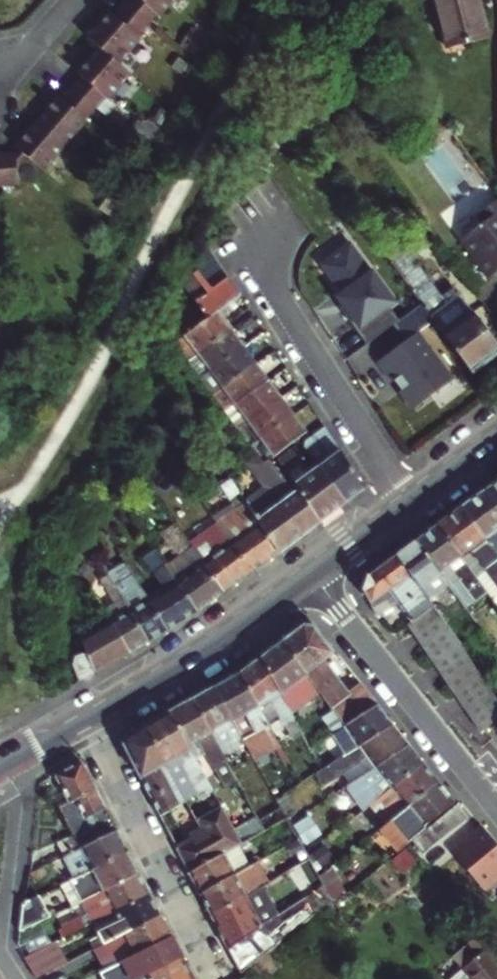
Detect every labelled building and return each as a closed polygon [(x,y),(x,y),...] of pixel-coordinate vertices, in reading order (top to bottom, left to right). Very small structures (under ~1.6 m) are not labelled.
[(121,5),(149,28),(172,0),(125,0),(121,5)] [(447,47),(488,36),(477,0),(435,0),(447,47)] [(146,26),(121,5),(113,14),(108,10),(86,35),(115,63),(146,26)] [(115,63),(97,48),(66,85),(97,110),(128,74),(115,63)] [(66,85),(36,121),(67,147),(97,110),(66,85)] [(0,154),(0,166),(1,184),(19,183),(19,163),(29,153),(48,168),(67,147),(36,121),(16,143),(20,146),(17,152),(0,154)] [(481,213),(487,221),(463,238),(491,275),(496,271),(496,201),(481,213)] [(470,372),(496,353),(496,350),(457,295),(450,300),(445,304),(413,262),(419,258),(401,234),(380,248),(420,302),(470,372)] [(401,318),(348,245),(322,264),(342,291),(337,295),(348,311),(344,315),(365,344),(401,318)] [(441,289),(419,258),(413,262),(445,304),(450,300),(441,289)] [(175,328),(180,336),(217,309),(238,294),(220,268),(205,279),(197,268),(193,271),(192,272),(192,273),(205,291),(193,299),(201,309),(175,328)] [(448,283),(441,289),(450,300),(457,295),(448,283)] [(0,309),(0,313),(8,320),(15,311),(5,303),(0,309)] [(179,351),(184,359),(230,327),(217,309),(180,336),(187,345),(179,351)] [(184,359),(197,376),(243,345),(230,327),(184,359)] [(451,381),(415,332),(378,359),(414,407),(451,381)] [(210,394),(255,362),(243,345),(197,376),(210,394)] [(210,394),(223,411),(267,378),(255,362),(210,394)] [(267,378),(223,411),(235,427),(280,395),(267,378)] [(248,444),(293,413),(280,395),(235,427),(248,444)] [(301,417),(312,433),(323,425),(312,409),(301,417)] [(306,431),(293,413),(248,444),(256,454),(261,462),(268,457),(269,458),(306,431)] [(305,447),(317,466),(343,504),(366,487),(323,425),(312,433),(303,439),(305,447)] [(284,467),(278,472),(292,491),(297,489),(318,522),(339,507),(343,504),(317,466),(312,470),(294,444),(277,456),(284,467)] [(264,486),(243,501),(276,552),(318,522),(297,489),(292,491),(278,472),(269,458),(268,457),(261,462),(256,454),(247,462),(264,486)] [(483,488),(496,508),(496,478),(483,488)] [(214,519),(249,571),(276,552),(243,501),(230,479),(218,487),(233,508),(228,511),(225,507),(220,510),(222,515),(214,519)] [(483,488),(459,506),(496,557),(496,508),(483,488)] [(206,529),(189,541),(223,590),(249,571),(214,519),(213,518),(203,502),(193,510),(206,529)] [(496,603),(496,557),(459,506),(435,523),(474,576),(484,590),(495,605),(496,603)] [(164,562),(196,610),(223,590),(189,541),(188,539),(174,522),(163,529),(179,553),(164,562)] [(474,576),(435,523),(416,537),(414,538),(449,585),(452,590),(464,606),(484,590),(474,576)] [(428,598),(449,585),(414,538),(394,553),(428,598)] [(163,586),(145,598),(166,629),(196,610),(164,562),(154,548),(144,556),(163,586)] [(432,604),(428,598),(394,553),(366,573),(361,589),(376,616),(392,632),(407,624),(432,660),(458,641),(432,604)] [(122,560),(105,571),(106,573),(108,576),(125,565),(122,560)] [(108,576),(147,641),(166,629),(145,598),(125,565),(108,576)] [(103,608),(111,620),(128,651),(147,641),(108,576),(106,573),(99,578),(113,603),(103,608)] [(428,598),(432,604),(452,590),(449,585),(428,598)] [(93,631),(111,662),(128,651),(111,620),(93,631)] [(304,624),(282,640),(344,724),(375,703),(364,689),(353,698),(348,690),(325,659),(334,652),(315,625),(304,624)] [(77,680),(111,662),(93,631),(80,638),(85,651),(74,654),(71,664),(77,680)] [(261,656),(292,711),(310,699),(332,731),(344,724),(282,640),(261,656)] [(458,641),(432,660),(447,683),(473,664),(458,641)] [(302,732),(292,711),(261,656),(239,672),(268,724),(280,717),(291,738),(302,732)] [(447,683),(481,731),(491,723),(496,718),(496,698),(473,664),(447,683)] [(215,686),(244,742),(252,756),(260,752),(266,761),(283,752),(268,724),(239,672),(215,686)] [(359,682),(348,690),(353,698),(364,689),(359,682)] [(215,686),(192,698),(224,753),(244,742),(215,686)] [(192,698),(169,711),(222,807),(241,842),(265,829),(244,792),(233,798),(223,781),(235,775),(224,753),(192,698)] [(357,745),(392,725),(375,703),(344,724),(332,731),(317,741),(326,753),(338,746),(351,737),(357,745)] [(199,820),(222,807),(169,711),(145,724),(172,774),(182,768),(198,798),(188,804),(197,821),(199,820)] [(123,742),(165,826),(173,821),(175,821),(169,808),(186,800),(172,774),(145,724),(126,734),(123,742)] [(408,744),(392,725),(357,745),(343,754),(321,767),(313,773),(323,787),(344,772),(350,781),(408,744)] [(343,754),(357,745),(351,737),(338,746),(343,754)] [(408,744),(350,781),(334,792),(339,799),(348,793),(355,803),(376,790),(371,783),(383,776),(392,787),(422,763),(408,744)] [(83,762),(76,761),(58,771),(56,778),(68,803),(59,806),(73,834),(57,843),(63,855),(117,829),(83,762)] [(389,820),(439,783),(431,774),(422,763),(392,787),(373,800),(389,820)] [(446,792),(439,783),(384,825),(382,826),(391,837),(389,838),(399,850),(403,847),(410,841),(427,828),(426,826),(454,802),(446,792)] [(296,812),(285,792),(275,798),(286,818),(296,812)] [(408,847),(415,855),(439,837),(448,832),(466,819),(457,804),(427,828),(410,841),(412,844),(408,847)] [(173,841),(188,871),(224,852),(241,842),(222,807),(199,820),(204,831),(184,842),(181,837),(173,841)] [(173,841),(181,837),(173,821),(165,826),(173,841)] [(74,878),(128,850),(117,829),(63,855),(74,878)] [(480,829),(461,845),(464,850),(454,858),(483,890),(496,877),(496,848),(480,829)] [(211,915),(262,886),(289,870),(308,858),(305,852),(297,838),(285,845),(290,854),(261,870),(264,875),(253,881),(246,867),(235,873),(200,893),(211,915)] [(305,852),(308,858),(312,866),(319,875),(331,866),(336,862),(320,840),(305,852)] [(71,906),(82,901),(139,872),(128,850),(74,878),(61,884),(71,906)] [(199,893),(200,893),(235,873),(224,852),(188,871),(199,893)] [(294,878),(312,866),(308,858),(289,870),(294,878)] [(346,892),(331,866),(319,875),(320,878),(332,900),(334,902),(346,892)] [(139,872),(82,901),(93,922),(150,893),(139,872)] [(211,915),(240,972),(332,900),(320,878),(301,891),(304,898),(287,909),(278,915),(273,907),(273,906),(268,909),(262,900),(268,897),(262,886),(211,915)] [(160,914),(150,893),(93,922),(104,943),(160,914)] [(22,901),(18,931),(51,916),(40,894),(22,901)] [(273,906),(268,897),(262,900),(268,909),(273,906)] [(282,902),(273,907),(278,915),(287,909),(282,902)] [(160,914),(104,943),(96,947),(94,948),(101,963),(103,969),(171,935),(160,914)] [(65,935),(86,926),(80,915),(60,925),(65,935)] [(182,957),(171,935),(103,969),(108,978),(138,978),(182,957)] [(28,956),(40,977),(70,960),(59,939),(28,956)] [(481,949),(464,964),(461,966),(472,978),(496,978),(496,964),(483,948),(481,949)] [(138,978),(190,978),(193,977),(182,957),(138,978)] [(103,969),(101,963),(92,967),(95,973),(97,972),(103,969)] [(100,978),(108,978),(103,969),(97,972),(100,978)]
